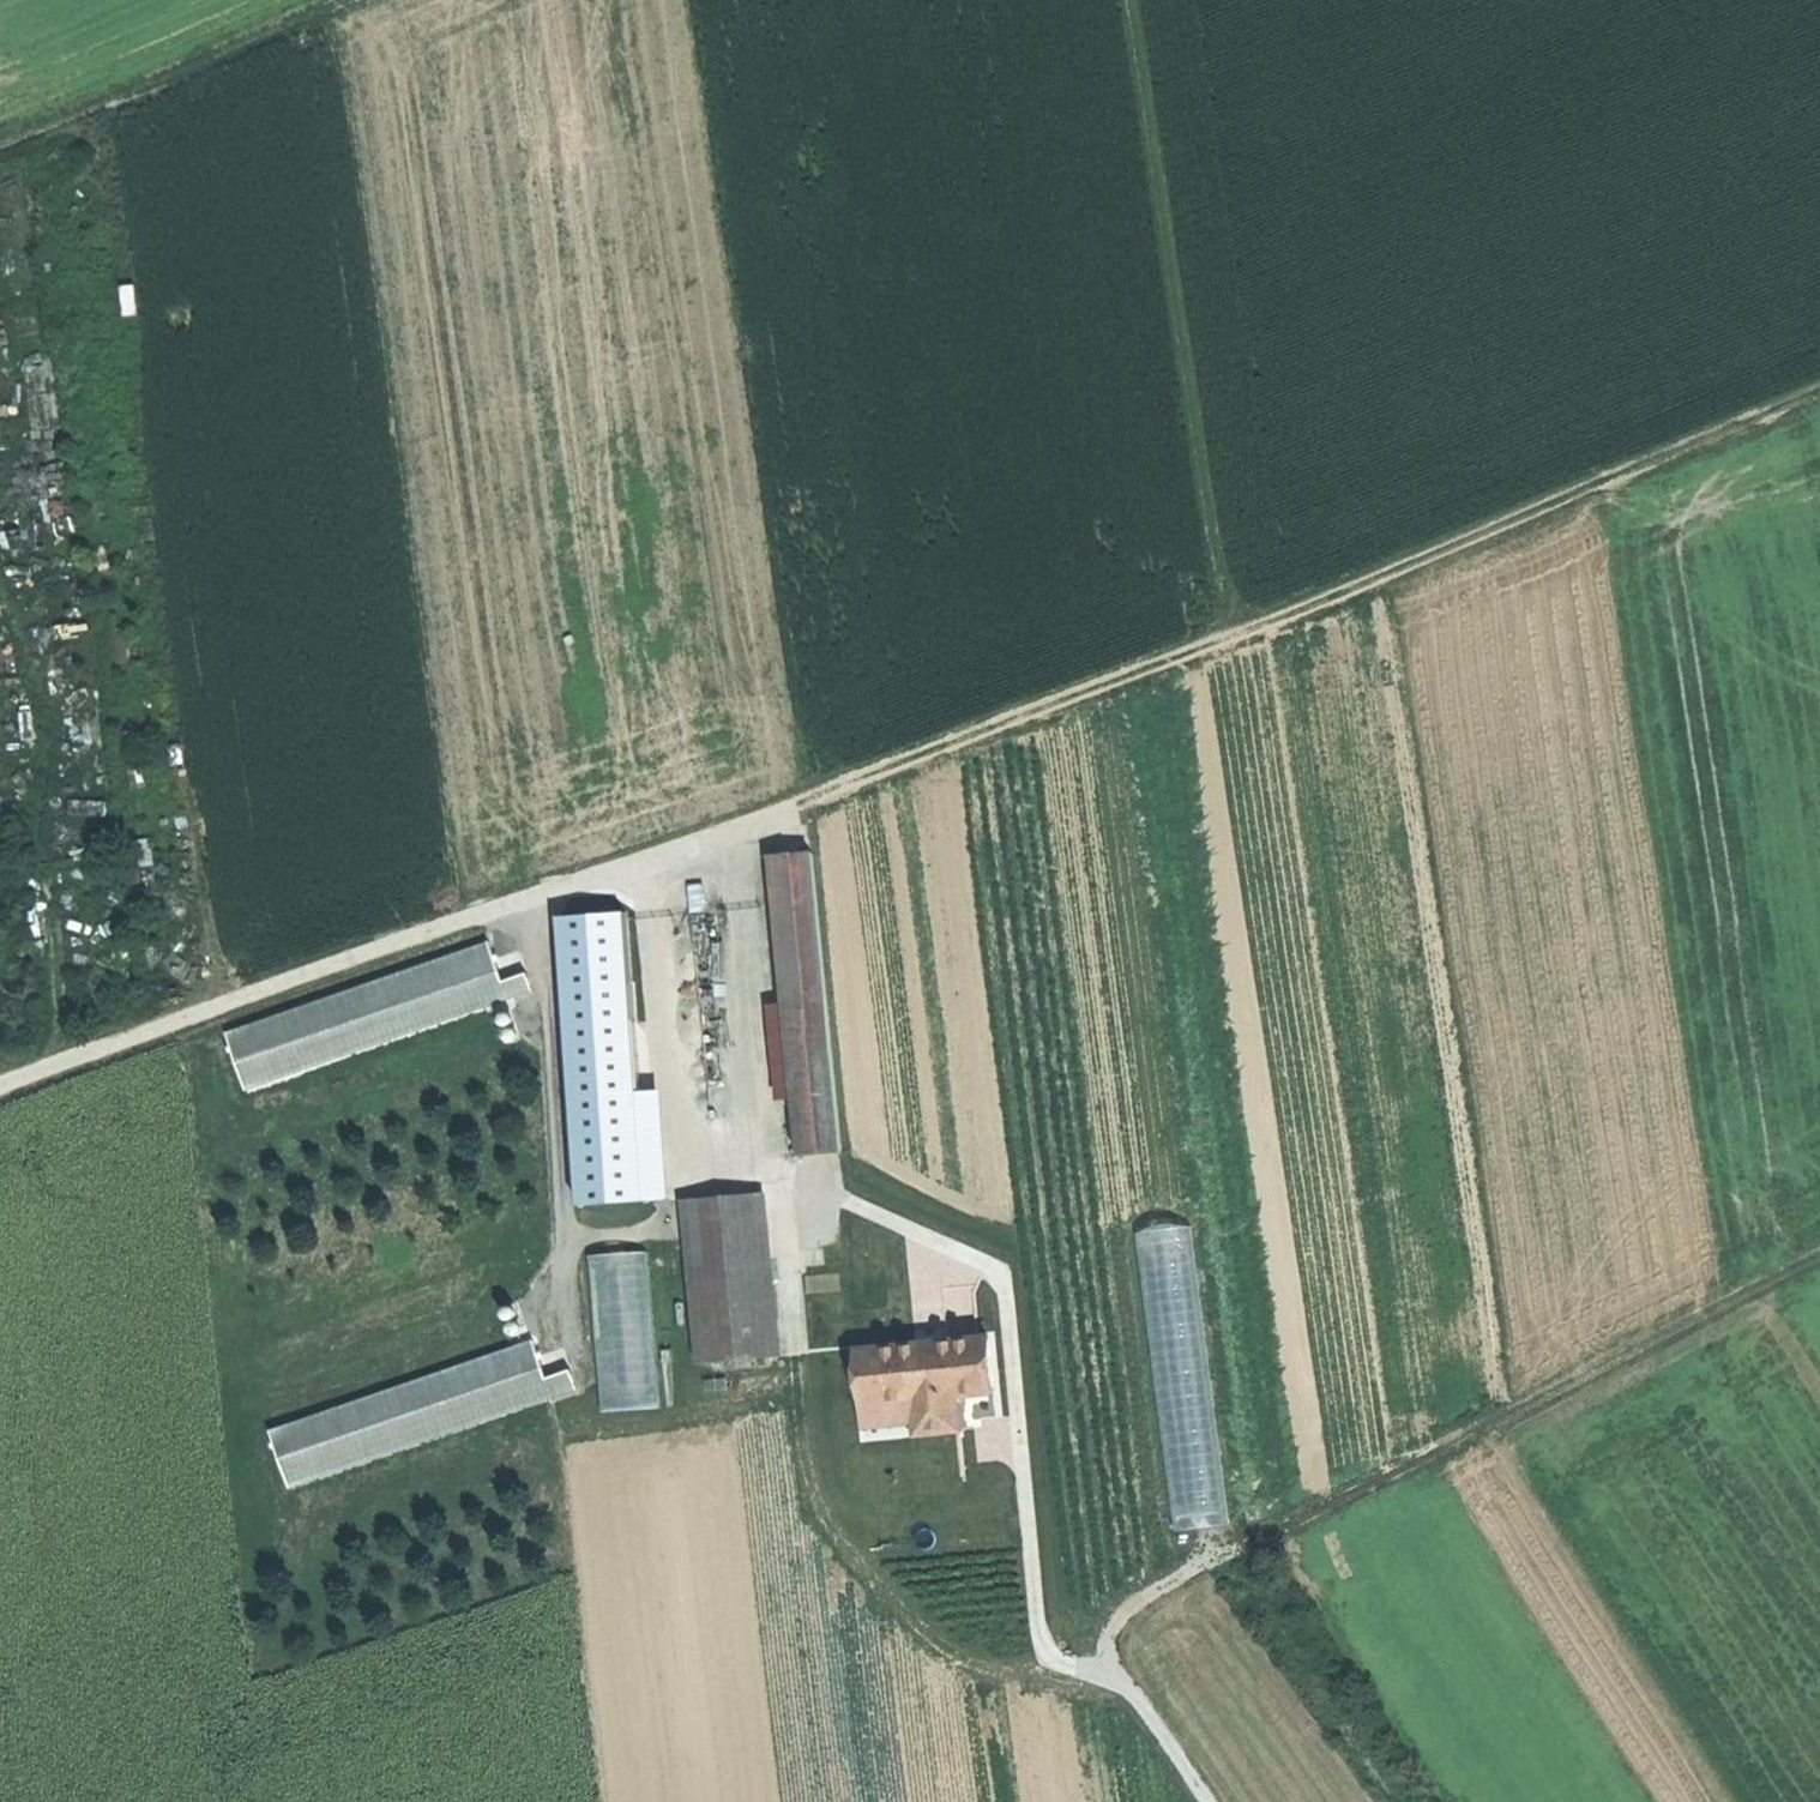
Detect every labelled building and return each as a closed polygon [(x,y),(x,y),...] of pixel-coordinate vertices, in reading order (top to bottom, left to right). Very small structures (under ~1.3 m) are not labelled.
[(812,853),(770,858),(800,1157),(842,1153),(812,853)] [(620,912),(553,916),(572,1202),(638,1198),(631,1091),(620,912)] [(243,1088),(529,990),(523,972),(499,981),(485,942),(224,1033),(243,1088)] [(631,1091),(638,1198),(664,1196),(657,1089),(631,1091)] [(689,1198),(703,1361),(781,1355),(765,1192),(689,1198)] [(605,1411),(664,1406),(652,1248),(593,1253),(605,1411)] [(992,1392),(987,1336),(851,1348),(859,1427),(909,1422),(910,1436),(957,1432),(953,1395),(992,1392)] [(288,1486),(573,1388),(567,1369),(542,1378),(529,1340),(269,1430),(288,1486)]
